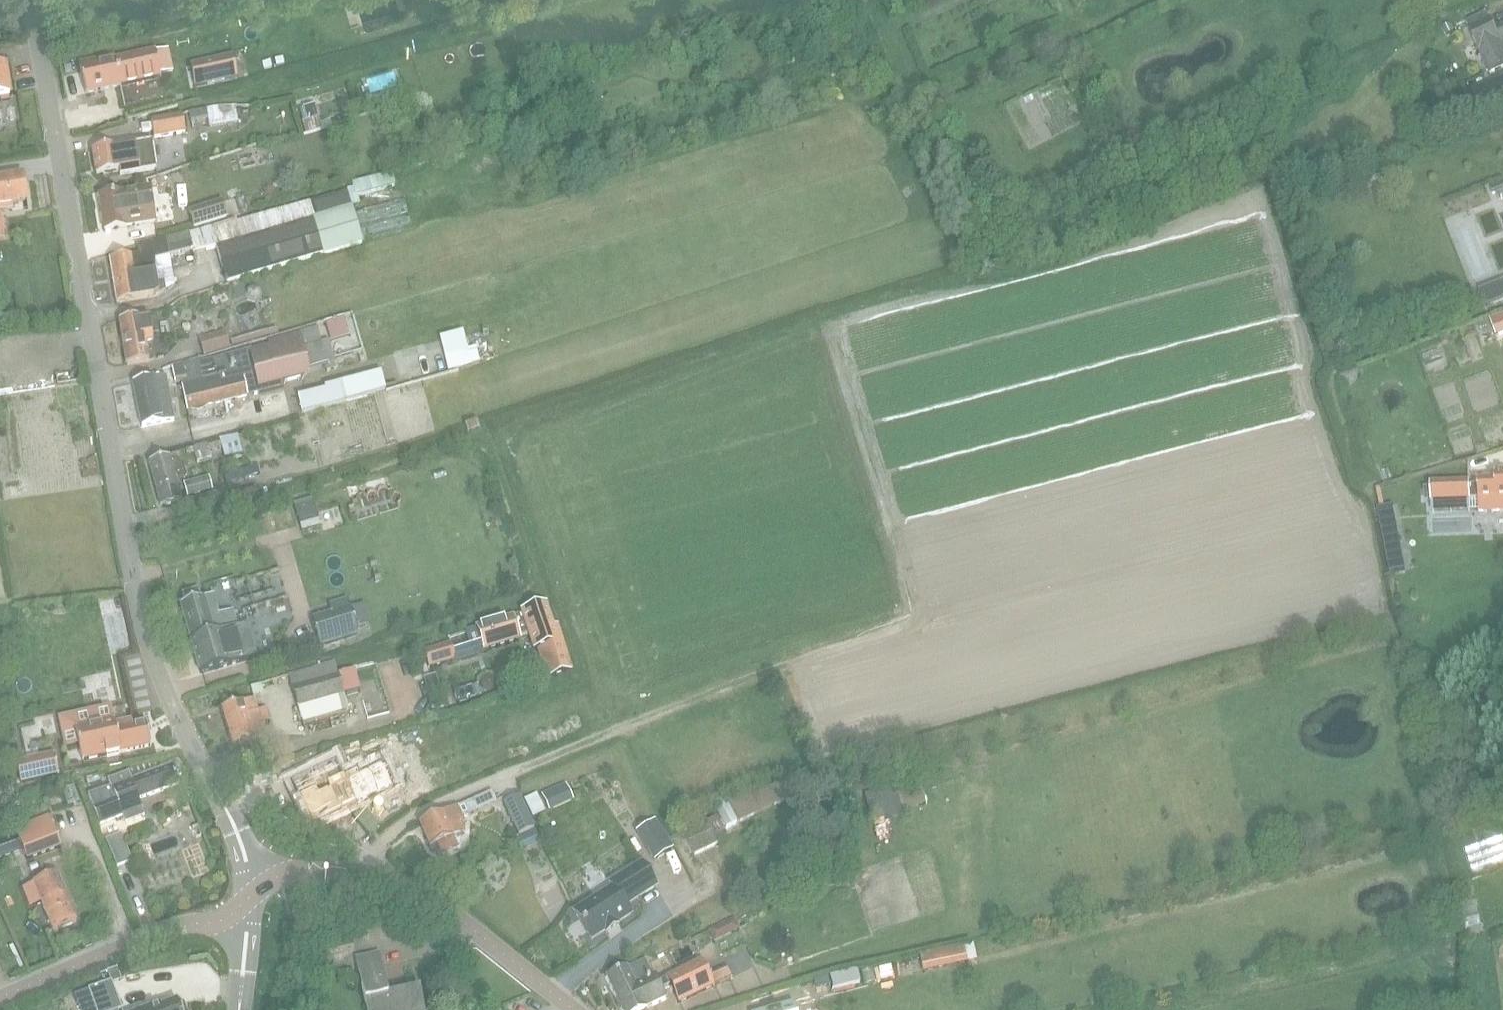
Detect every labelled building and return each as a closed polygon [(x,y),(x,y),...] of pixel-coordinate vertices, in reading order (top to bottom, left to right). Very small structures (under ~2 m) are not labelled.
[(1488,73),(1502,66),(1502,22),(1492,27),(1485,11),(1465,20),(1488,73)] [(160,74),(174,72),(168,49),(156,52),(155,49),(114,58),(113,54),(79,62),(86,93),(161,77),(160,74)] [(201,66),(190,69),(194,87),(205,84),(238,77),(234,59),(201,66)] [(10,94),(5,64),(0,64),(0,96),(10,94)] [(205,109),(189,112),(191,123),(207,120),(205,109)] [(150,120),(154,138),(184,133),(181,115),(150,120)] [(91,150),(95,174),(118,170),(119,174),(155,168),(150,141),(91,150)] [(192,165),(180,169),(184,180),(196,176),(192,165)] [(109,259),(112,280),(155,273),(155,272),(155,259),(170,256),(170,254),(192,249),(193,252),(216,246),(226,281),(362,242),(352,208),(359,205),(356,196),(394,185),(391,172),(352,183),(353,188),(347,190),(237,222),(236,219),(167,238),(136,246),(138,254),(109,259)] [(4,238),(0,210),(12,208),(11,202),(26,200),(23,175),(0,179),(0,239),(4,238)] [(99,195),(105,230),(156,221),(150,187),(99,195)] [(190,211),(194,226),(227,216),(223,202),(222,201),(190,211)] [(155,273),(112,280),(116,304),(153,297),(159,294),(158,290),(164,289),(163,282),(157,283),(155,273)] [(1485,308),(1502,300),(1502,280),(1478,290),(1485,308)] [(0,315),(0,327),(13,326),(12,314),(0,315)] [(1489,320),(1495,335),(1502,332),(1502,314),(1489,320)] [(148,360),(145,340),(151,339),(147,315),(120,320),(128,364),(148,360)] [(186,386),(182,388),(187,410),(247,397),(246,395),(258,392),(283,387),(284,381),(302,377),(307,372),(306,372),(334,364),(328,341),(321,342),(317,327),(268,341),(269,344),(249,349),(245,350),(245,349),(241,350),(241,351),(212,361),(211,360),(171,369),(174,383),(185,380),(186,386)] [(198,339),(203,355),(229,347),(224,331),(198,339)] [(297,396),(301,412),(385,390),(381,372),(324,387),(325,389),(297,396)] [(132,383),(141,426),(173,420),(164,376),(132,383)] [(186,448),(187,453),(194,451),(197,462),(211,459),(209,450),(221,448),(224,459),(242,455),(236,435),(186,448)] [(148,462),(160,506),(181,501),(169,457),(148,462)] [(224,476),(227,484),(258,473),(256,465),(224,476)] [(1428,498),(1476,496),(1477,510),(1502,510),(1502,472),(1493,472),(1493,478),(1476,478),(1476,484),(1468,484),(1468,479),(1428,480),(1428,498)] [(183,483),(187,496),(212,489),(208,477),(183,483)] [(256,488),(235,494),(238,505),(259,499),(256,488)] [(294,507),(300,529),(318,524),(312,502),(294,507)] [(1392,504),(1377,507),(1381,527),(1383,538),(1398,536),(1395,524),(1392,504)] [(184,603),(179,605),(200,673),(245,659),(257,656),(247,624),(236,627),(231,611),(219,615),(213,595),(200,598),(198,590),(181,595),(184,603)] [(311,618),(320,647),(358,635),(355,627),(369,622),(363,604),(349,608),(346,598),(329,604),(331,612),(311,618)] [(518,637),(517,632),(527,628),(533,649),(543,646),(552,674),(570,668),(556,625),(550,627),(543,604),(522,611),(523,613),(478,628),(484,647),(518,637)] [(450,642),(423,651),(428,668),(454,660),(455,662),(456,662),(485,653),(484,648),(478,628),(465,632),(469,644),(452,649),(450,642)] [(333,661),(287,675),(301,723),(341,711),(348,709),(344,697),(343,693),(337,675),(333,661)] [(353,670),(337,675),(343,693),(344,697),(359,692),(353,670)] [(436,675),(424,678),(430,699),(442,695),(436,675)] [(482,679),(480,685),(483,690),(489,692),(494,689),(496,683),(493,678),(487,676),(482,679)] [(260,683),(250,686),(252,696),(262,693),(260,683)] [(220,708),(230,744),(265,734),(254,698),(220,708)] [(114,719),(75,728),(82,761),(151,746),(146,723),(133,726),(132,721),(115,724),(114,719)] [(54,754),(16,762),(20,783),(59,774),(54,754)] [(90,796),(100,824),(124,816),(126,822),(144,815),(138,799),(178,784),(171,764),(131,780),(128,772),(109,780),(112,787),(90,796)] [(338,767),(301,779),(319,828),(389,803),(377,770),(347,781),(342,765),(338,767)] [(558,779),(539,787),(545,800),(564,792),(558,779)] [(894,783),(865,791),(873,819),(902,811),(894,783)] [(712,804),(716,814),(683,831),(694,855),(717,844),(713,835),(737,823),(736,822),(754,814),(749,804),(760,799),(753,784),(712,804)] [(456,805),(419,822),(429,845),(429,846),(436,843),(441,854),(457,847),(452,836),(462,831),(458,822),(459,822),(463,820),(462,817),(496,802),(491,791),(457,806),(456,805)] [(537,793),(525,798),(533,816),(545,811),(537,795),(537,793)] [(504,803),(518,836),(534,829),(520,796),(504,803)] [(22,849),(26,859),(60,846),(48,814),(0,832),(0,857),(22,849)] [(654,821),(636,833),(653,860),(671,848),(654,821)] [(522,837),(527,850),(540,844),(535,831),(522,837)] [(121,834),(106,840),(110,849),(117,867),(132,860),(125,843),(121,834)] [(612,886),(573,911),(591,939),(604,930),(605,932),(617,924),(617,922),(630,914),(625,905),(655,886),(641,863),(609,883),(612,886)] [(822,880),(825,887),(844,880),(841,872),(822,880)] [(44,907),(52,930),(76,921),(65,894),(57,873),(34,882),(44,907)] [(1474,901),(1463,904),(1459,905),(1463,918),(1463,919),(1467,937),(1483,933),(1474,901)] [(733,918),(724,922),(724,923),(726,927),(734,931),(738,928),(733,918)] [(320,929),(326,953),(353,948),(348,924),(320,929)] [(918,953),(922,972),(967,962),(962,943),(918,953)] [(367,1009),(424,1009),(419,987),(387,994),(378,953),(356,958),(367,1009)] [(713,985),(701,959),(656,981),(653,974),(645,958),(626,967),(626,966),(606,976),(623,1009),(638,1009),(664,997),(660,988),(669,984),(678,1002),(713,985)] [(830,976),(833,990),(859,983),(856,969),(830,976)] [(141,1009),(185,1009),(183,1004),(178,1006),(177,1001),(162,1007),(160,1003),(141,1009)]
